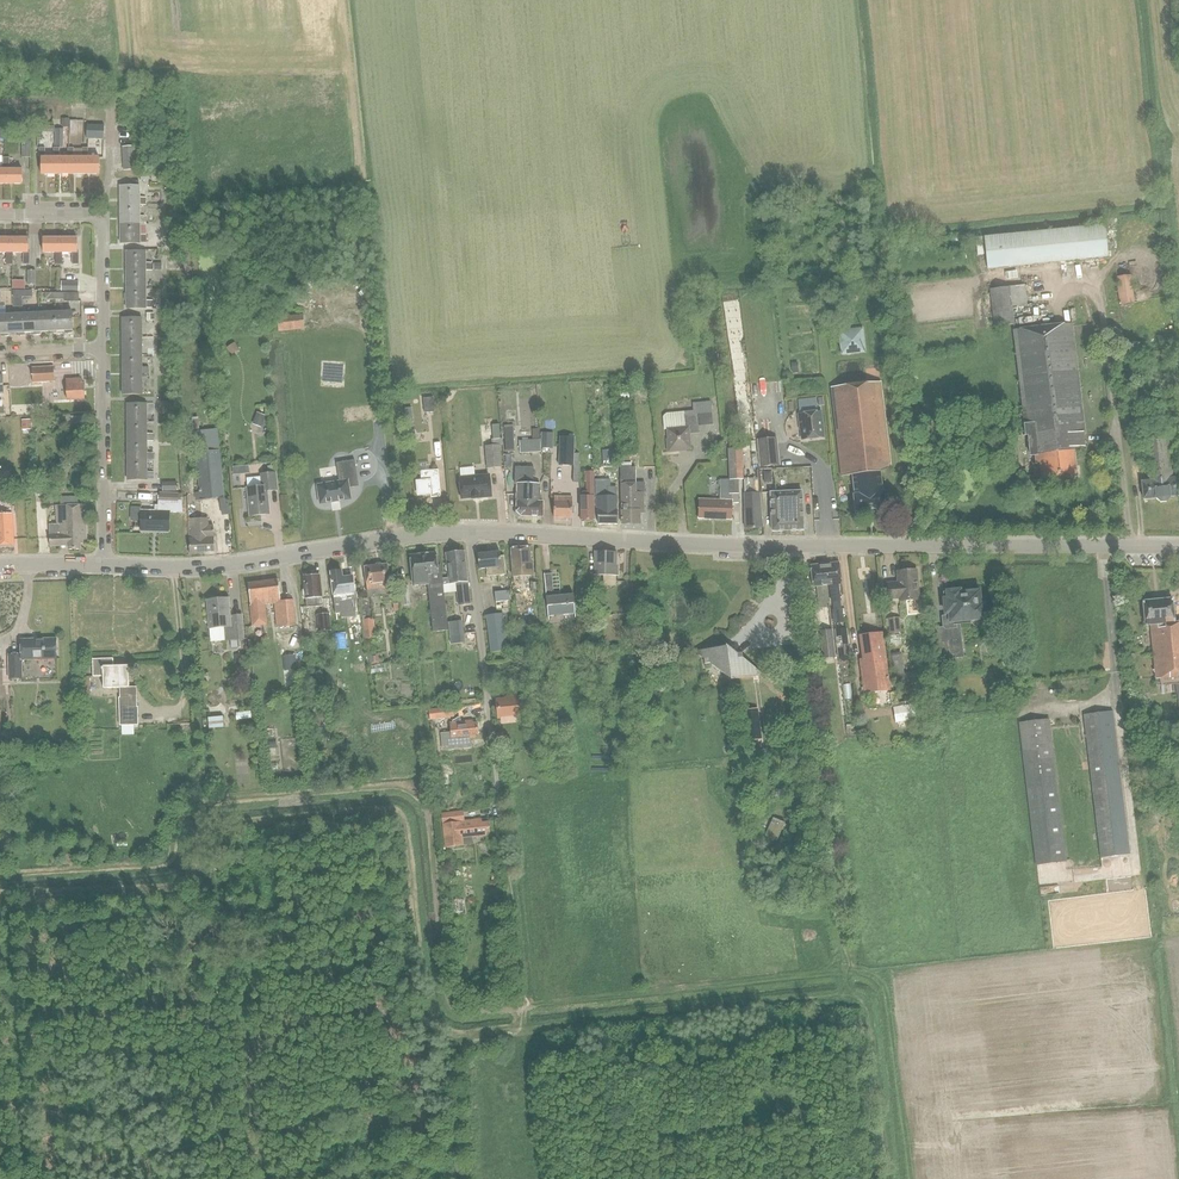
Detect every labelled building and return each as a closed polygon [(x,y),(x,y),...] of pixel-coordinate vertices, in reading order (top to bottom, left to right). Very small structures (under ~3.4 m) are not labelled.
[(89,125),(88,140),(105,141),(105,126),(89,125)] [(64,148),(65,130),(57,130),(56,148),(64,148)] [(31,142),(30,142),(22,142),(22,158),(31,159),(31,142)] [(136,147),(124,148),(125,171),(137,171),(136,147)] [(41,149),(41,159),(43,159),(43,175),(57,175),(57,158),(55,158),(47,158),(47,149),(41,149)] [(61,158),(61,149),(55,149),(55,158),(57,158),(57,175),(71,175),(71,158),(70,158),(61,158)] [(70,149),(70,158),(71,158),(71,175),(86,175),(86,158),(84,158),(75,158),(75,149),(70,149)] [(84,149),(84,158),(86,158),(86,175),(101,175),(101,159),(90,158),(90,149),(84,149)] [(4,158),(4,170),(6,170),(6,185),(23,185),(23,170),(11,170),(11,159),(4,158)] [(121,206),(141,206),(141,205),(146,205),(146,197),(141,197),(141,186),(121,187),(121,206)] [(141,216),(141,206),(121,206),(121,224),(140,225),(140,224),(146,224),(146,216),(141,216)] [(140,235),(140,225),(121,224),(121,243),(140,243),(146,243),(146,235),(140,235)] [(988,270),(1108,258),(1105,225),(984,237),(988,270)] [(44,239),(44,253),(56,253),(56,264),(62,264),(63,253),(61,253),(61,238),(44,239)] [(78,238),(61,238),(61,253),(63,253),(74,253),(73,264),(79,264),(79,252),(78,252),(78,238)] [(7,253),(7,265),(13,265),(13,253),(12,253),(12,239),(0,239),(0,253),(7,253)] [(12,239),(12,253),(13,253),(24,253),(23,265),(30,265),(30,253),(29,253),(29,239),(12,239)] [(126,270),(146,270),(151,270),(151,263),(146,263),(146,251),(126,251),(126,270)] [(146,280),(146,270),(126,270),(126,289),(146,289),(146,288),(151,288),(151,280),(146,280)] [(27,286),(35,286),(35,271),(27,271),(27,284),(27,286)] [(1131,276),(1116,278),(1120,305),(1135,303),(1131,276)] [(79,290),(79,282),(61,282),(61,290),(79,290)] [(1025,286),(992,290),(996,328),(1015,326),(1013,307),(1011,298),(1026,296),(1025,286)] [(146,299),(146,289),(126,289),(126,308),(145,307),(152,307),(152,299),(146,299)] [(64,300),(64,302),(79,302),(78,293),(55,294),(55,300),(64,300)] [(72,330),(72,311),(55,312),(56,331),(65,330),(65,333),(72,333),(72,330)] [(57,334),(56,331),(55,312),(39,313),(40,332),(41,332),(49,331),(49,334),(57,334)] [(41,334),(41,332),(40,332),(39,313),(23,314),(24,332),(25,332),(33,332),(33,335),(41,334)] [(9,333),(8,333),(8,314),(0,315),(0,334),(1,334),(1,337),(9,336),(9,333)] [(25,335),(25,332),(24,332),(23,314),(8,314),(8,333),(9,333),(17,333),(17,336),(25,335)] [(280,332),(305,329),(304,315),(278,318),(280,332)] [(121,317),(121,337),(141,337),(141,317),(121,317)] [(1072,449),(1086,448),(1071,323),(1014,330),(1027,435),(1028,435),(1031,455),(1035,454),(1036,463),(1033,463),(1034,475),(1041,474),(1041,480),(1075,476),(1073,457),(1072,449)] [(864,329),(839,331),(841,357),(867,355),(864,329)] [(121,356),(141,356),(147,356),(147,348),(141,348),(141,337),(121,337),(121,356)] [(235,343),(227,348),(232,355),(240,350),(235,343)] [(1166,352),(1148,353),(1148,360),(1166,358),(1166,352)] [(141,367),(141,356),(121,356),(121,375),(141,375),(141,373),(147,373),(147,367),(141,367)] [(54,367),(32,368),(33,383),(54,382),(54,367)] [(121,375),(121,394),(141,393),(141,375),(121,375)] [(84,398),(83,384),(81,384),(80,379),(65,379),(66,399),(84,398)] [(840,463),(841,477),(852,475),(854,494),(852,495),(854,511),(885,508),(883,492),(881,492),(879,473),(891,468),(881,382),(832,387),(840,463)] [(433,399),(423,399),(425,414),(434,413),(433,399)] [(145,403),(126,403),(126,422),(145,422),(152,422),(152,415),(145,415),(145,403)] [(823,438),(820,412),(798,414),(799,425),(802,425),(803,440),(823,438)] [(257,413),(252,424),(261,428),(266,416),(257,413)] [(664,430),(667,430),(668,442),(667,442),(668,453),(678,452),(678,451),(691,450),(689,435),(699,434),(697,415),(684,416),(684,413),(666,414),(665,415),(663,417),(663,419),(664,430)] [(32,429),(31,420),(22,420),(22,430),(32,429)] [(126,441),(146,441),(152,441),(152,434),(145,434),(145,422),(126,422),(126,441)] [(501,437),(500,424),(485,425),(485,438),(501,437)] [(513,426),(504,426),(505,453),(514,452),(513,426)] [(200,431),(194,432),(196,451),(220,450),(218,429),(200,431)] [(560,436),(559,466),(574,466),(574,453),(575,436),(560,436)] [(1145,438),(1144,438),(1148,482),(1141,483),(1143,500),(1156,499),(1156,500),(1160,503),(1166,503),(1169,498),(1178,497),(1178,479),(1172,479),(1168,436),(1145,438)] [(776,439),(759,441),(761,467),(778,466),(776,439)] [(486,470),(501,469),(500,446),(502,446),(501,440),(491,440),(491,446),(484,447),(486,470)] [(126,460),(146,460),(152,460),(152,453),(146,453),(146,441),(126,441),(126,460)] [(519,442),(520,454),(540,453),(540,441),(519,442)] [(699,500),(698,520),(732,521),(732,495),(739,495),(739,481),(743,481),(742,449),(729,449),(730,489),(720,489),(720,500),(699,500)] [(199,493),(195,494),(196,501),(225,498),(220,450),(196,451),(199,493)] [(603,467),(614,467),(613,450),(602,451),(603,467)] [(146,460),(126,460),(126,479),(146,479),(146,460)] [(339,483),(316,486),(319,505),(350,501),(349,489),(358,487),(354,462),(336,464),(339,483)] [(241,467),(233,468),(234,475),(241,475),(241,467)] [(515,468),(515,484),(517,484),(517,494),(515,495),(515,500),(517,501),(516,512),(515,514),(515,516),(517,518),(519,518),(520,517),(543,518),(543,503),(539,503),(540,485),(533,485),(533,469),(515,468)] [(753,468),(753,486),(749,486),(749,490),(760,490),(760,468),(753,468)] [(635,469),(620,469),(622,525),(640,525),(640,515),(644,515),(643,493),(636,493),(635,469)] [(431,499),(437,498),(436,494),(440,494),(438,470),(420,472),(421,482),(417,483),(418,496),(430,495),(431,499)] [(593,472),(585,473),(585,483),(586,483),(587,497),(580,497),(581,522),(594,522),(593,472)] [(266,492),(277,491),(276,474),(259,475),(260,487),(246,488),(249,517),(268,515),(266,492)] [(491,498),(491,495),(489,476),(459,479),(461,499),(480,498),(480,499),(491,498)] [(599,511),(599,525),(617,525),(616,488),(610,489),(610,481),(596,482),(596,512),(599,511)] [(178,482),(163,482),(163,491),(178,490),(178,482)] [(802,492),(786,493),(788,531),(804,531),(802,492)] [(177,501),(177,494),(158,493),(158,505),(154,505),(154,511),(140,510),(139,531),(168,532),(168,512),(176,512),(177,501)] [(786,493),(770,494),(772,532),(788,531),(786,493)] [(742,495),(745,529),(763,528),(759,494),(742,495)] [(554,498),(554,518),(572,519),(572,498),(554,498)] [(85,543),(84,504),(55,506),(56,524),(48,525),(48,534),(49,546),(66,546),(67,550),(79,549),(79,544),(85,543)] [(13,545),(11,513),(0,514),(0,546),(13,545)] [(206,519),(189,520),(190,554),(190,555),(204,554),(204,552),(214,552),(213,526),(212,526),(209,526),(208,525),(208,519),(206,519)] [(529,548),(511,549),(513,578),(533,577),(532,561),(530,561),(529,548)] [(465,552),(449,554),(446,555),(449,585),(457,585),(459,604),(470,603),(465,552)] [(618,577),(618,567),(616,567),(617,553),(595,552),(595,576),(589,576),(591,593),(601,592),(600,577),(618,577)] [(487,578),(506,576),(504,557),(500,558),(500,553),(477,555),(479,570),(486,569),(487,578)] [(448,631),(441,573),(438,573),(436,554),(410,557),(413,587),(428,586),(433,633),(448,631)] [(838,585),(841,585),(839,564),(825,565),(827,586),(830,586),(832,602),(840,601),(838,585)] [(393,586),(390,587),(389,581),(387,565),(364,568),(366,583),(367,583),(368,598),(379,597),(380,599),(384,599),(384,602),(395,600),(393,586)] [(825,587),(827,586),(825,565),(811,567),(813,588),(816,587),(819,609),(827,609),(825,587)] [(916,570),(896,572),(897,582),(887,583),(888,600),(899,599),(899,602),(918,600),(916,570)] [(356,612),(355,603),(352,577),(342,579),(341,572),(331,573),(333,596),(335,615),(341,614),(341,618),(356,617),(355,612),(356,612)] [(548,617),(575,614),(573,595),(554,597),(552,575),(544,576),(544,575),(548,617)] [(306,609),(323,607),(322,598),(320,577),(303,579),(305,600),(306,600),(306,609)] [(278,581),(248,585),(250,607),(253,627),(268,625),(265,606),(275,605),(277,628),(296,626),(293,600),(280,602),(278,581)] [(410,606),(408,586),(399,587),(401,606),(410,606)] [(494,603),(509,601),(508,591),(493,593),(494,603)] [(962,640),(960,625),(970,624),(969,621),(984,619),(984,617),(991,615),(990,608),(983,607),(983,605),(980,606),(978,593),(976,593),(974,591),(969,592),(968,594),(960,595),(959,592),(947,593),(948,599),(944,600),(946,617),(942,617),(943,628),(935,629),(937,643),(939,661),(964,658),(962,640)] [(207,601),(211,643),(244,640),(242,616),(230,617),(228,599),(207,601)] [(1175,625),(1172,600),(1143,603),(1145,628),(1151,627),(1157,680),(1178,678),(1178,625),(1175,625)] [(363,621),(373,620),(370,601),(361,603),(363,621)] [(509,601),(494,603),(495,611),(510,609),(509,601)] [(808,620),(815,619),(813,602),(806,603),(808,620)] [(491,653),(507,651),(503,614),(486,616),(491,653)] [(316,616),(318,634),(330,632),(328,615),(316,616)] [(897,618),(887,619),(889,634),(899,632),(897,618)] [(365,641),(376,639),(373,620),(363,621),(362,621),(365,641)] [(839,658),(849,657),(846,629),(836,630),(839,658)] [(823,659),(835,658),(831,631),(819,632),(823,659)] [(864,694),(890,691),(882,634),(859,637),(862,661),(859,661),(864,694)] [(464,637),(450,638),(451,646),(465,644),(464,637)] [(56,639),(20,640),(21,655),(8,655),(9,680),(22,680),(22,661),(57,660),(56,639)] [(695,652),(684,644),(683,645),(704,659),(705,666),(712,665),(731,680),(761,676),(772,685),(773,684),(742,661),(742,655),(736,656),(726,648),(695,652)] [(367,656),(368,665),(381,664),(379,654),(367,656)] [(283,656),(284,671),(297,670),(295,655),(283,656)] [(113,659),(92,660),(93,677),(103,677),(103,689),(120,689),(128,689),(128,698),(120,698),(119,698),(120,726),(139,726),(139,707),(138,707),(138,687),(129,687),(128,667),(113,667),(113,659)] [(372,674),(387,672),(386,664),(371,666),(372,674)] [(896,685),(917,683),(916,672),(895,675),(896,685)] [(1090,680),(1063,681),(1063,690),(1091,689),(1090,680)] [(498,719),(524,717),(522,697),(505,698),(505,699),(497,700),(498,719)] [(918,720),(916,705),(907,706),(907,702),(898,703),(899,708),(892,709),(894,724),(918,720)] [(427,711),(428,720),(453,717),(451,708),(427,711)] [(251,711),(236,713),(237,720),(251,718),(251,711)] [(1114,712),(1084,716),(1099,859),(1129,856),(1114,712)] [(223,727),(222,717),(207,718),(208,729),(223,727)] [(451,734),(443,735),(444,747),(470,744),(469,739),(475,739),(474,736),(478,735),(477,724),(473,725),(473,722),(460,723),(458,720),(452,722),(453,724),(450,724),(451,734)] [(1050,721),(1020,724),(1035,866),(1065,863),(1050,721)] [(799,735),(786,736),(787,747),(800,745),(799,735)] [(276,741),(265,742),(265,743),(266,749),(277,748),(276,742),(276,741)] [(445,848),(449,848),(463,846),(462,839),(486,836),(486,833),(490,833),(488,823),(481,824),(481,820),(464,822),(463,812),(442,814),(445,848)] [(773,820),(765,837),(778,843),(783,832),(786,833),(788,827),(785,826),(786,825),(773,820)]
